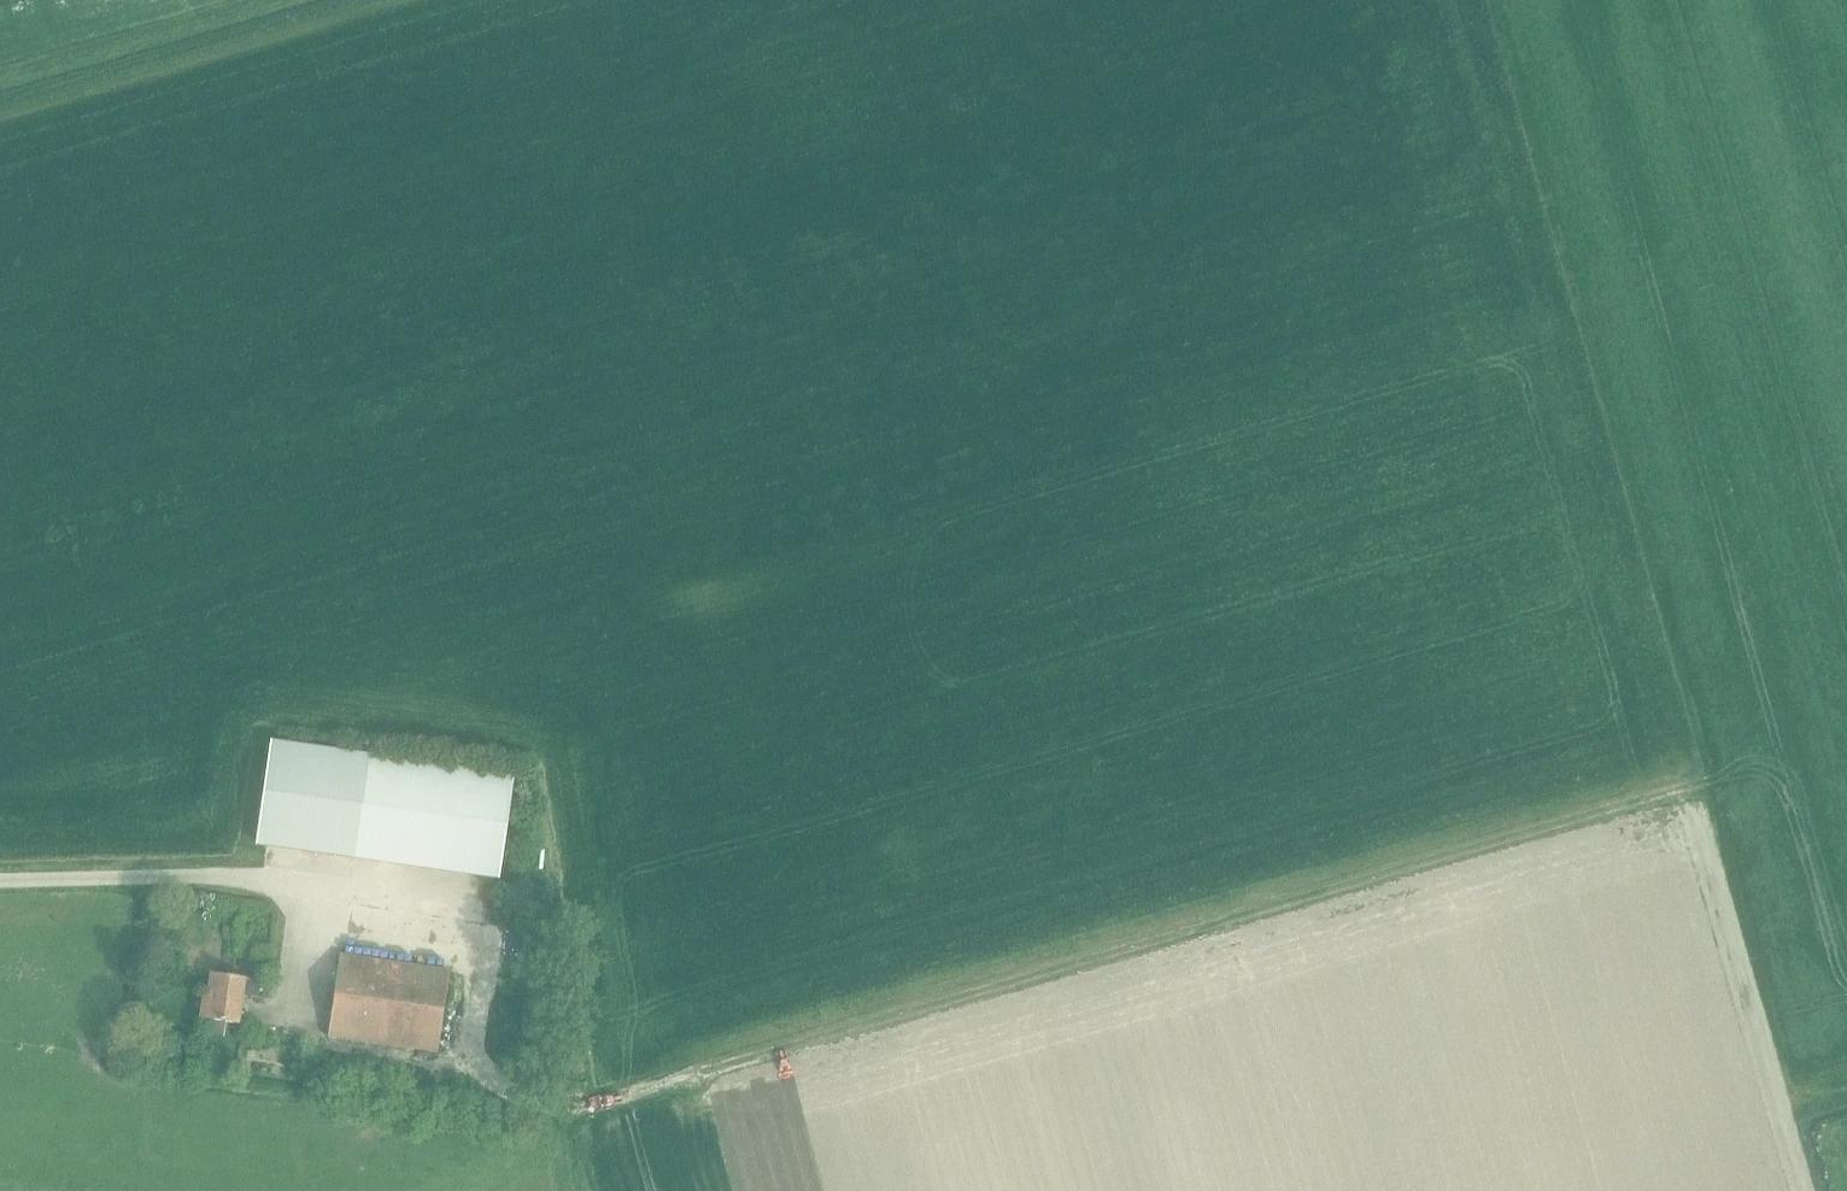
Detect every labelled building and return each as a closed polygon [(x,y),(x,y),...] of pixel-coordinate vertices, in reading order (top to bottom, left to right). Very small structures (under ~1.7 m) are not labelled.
[(258,843),(356,857),(502,878),(516,781),(272,746),(258,843)] [(332,1037),(437,1052),(448,969),(342,955),(332,1037)] [(244,998),(264,1000),(266,980),(212,973),(210,993),(206,993),(203,1018),(242,1022),(244,998)]
